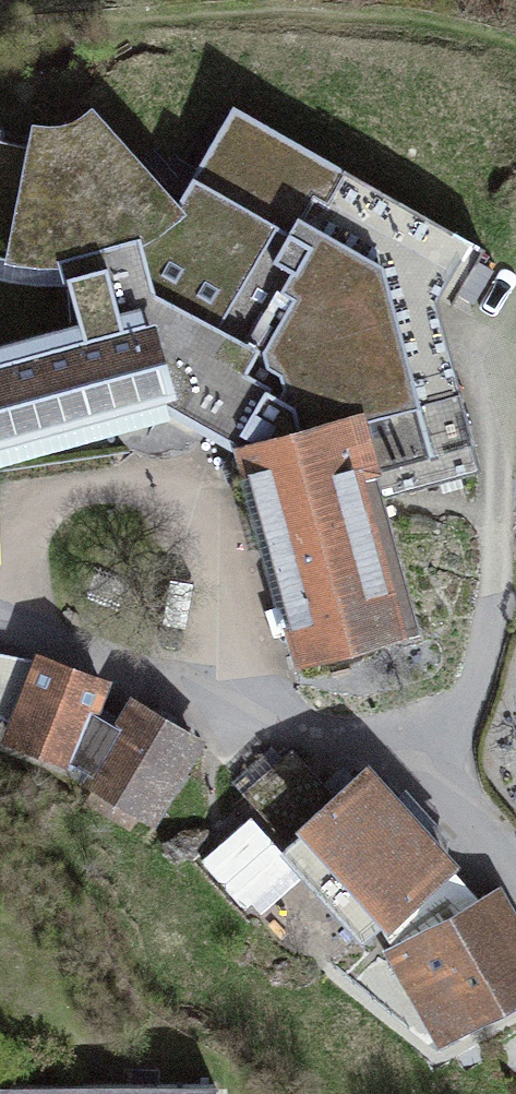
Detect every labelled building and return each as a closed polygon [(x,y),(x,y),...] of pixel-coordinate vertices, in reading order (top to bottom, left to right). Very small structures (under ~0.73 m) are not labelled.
[(387,354),(388,355),(424,291),(456,234),(234,106),(176,206),(176,207),(180,212),(176,215),(177,216),(176,217),(175,216),(166,223),(157,230),(158,231),(156,233),(155,231),(146,237),(136,242),(153,294),(213,328),(387,354)] [(177,216),(176,215),(180,212),(176,207),(176,206),(92,111),(65,127),(35,126),(31,147),(0,141),(0,190),(22,195),(8,257),(0,255),(0,280),(11,283),(69,286),(79,323),(0,344),(0,446),(129,411),(130,414),(158,407),(169,413),(164,421),(186,433),(190,425),(244,455),(247,451),(358,421),(379,497),(477,470),(457,394),(456,394),(388,355),(387,354),(213,328),(153,294),(136,242),(146,237),(155,231),(156,233),(158,231),(157,230),(166,223),(175,216),(176,217),(177,216)] [(456,394),(462,392),(439,299),(424,291),(388,355),(456,394)] [(302,654),(414,624),(379,497),(358,421),(247,451),(244,455),(236,467),(270,564),(277,562),(302,654)] [(14,726),(40,660),(0,655),(0,717),(14,726)] [(140,812),(147,816),(193,739),(134,703),(119,730),(92,714),(103,684),(40,660),(14,726),(9,739),(94,772),(89,781),(97,786),(87,804),(128,829),(140,812)] [(291,751),(243,794),(266,819),(313,776),(291,751)] [(449,864),(367,773),(335,801),(303,829),(304,830),(288,844),(284,848),(365,939),(383,923),(449,864)] [(313,776),(266,819),(288,844),(304,830),(303,829),(335,801),(313,776)] [(383,923),(394,949),(480,900),(449,864),(383,923)] [(440,1041),(515,999),(515,944),(512,937),(515,935),(515,917),(500,888),(480,900),(394,949),(389,952),(440,1041)] [(215,1084),(0,1084),(0,1093),(215,1093),(215,1084)]
